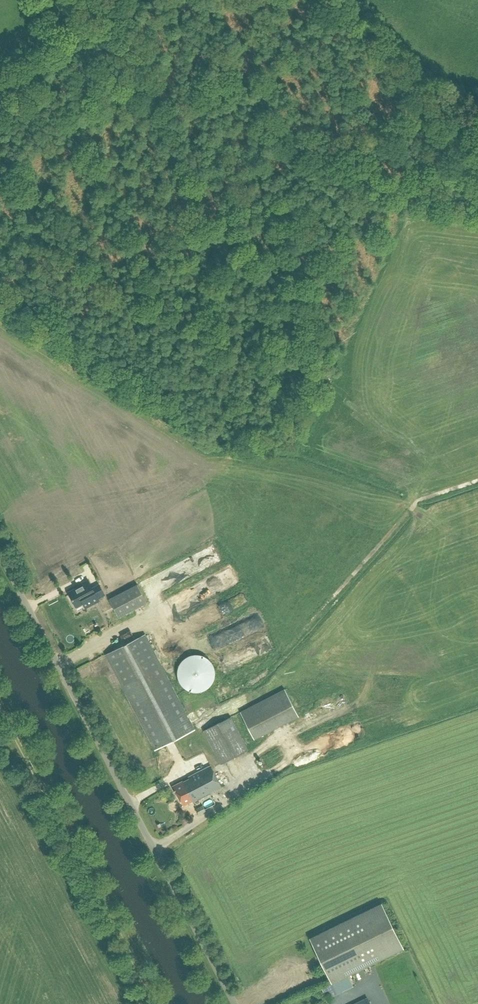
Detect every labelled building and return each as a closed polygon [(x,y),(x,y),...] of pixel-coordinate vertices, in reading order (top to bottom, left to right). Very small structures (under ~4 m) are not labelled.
[(209,542),(182,556),(185,561),(165,571),(168,577),(180,570),(182,574),(216,556),(209,542)] [(219,570),(219,578),(225,578),(225,580),(231,580),(231,570),(219,570)] [(91,587),(86,578),(75,584),(77,587),(67,592),(73,604),(93,594),(94,596),(102,592),(97,584),(91,587)] [(120,617),(147,603),(137,584),(110,598),(120,617)] [(161,666),(145,635),(106,655),(122,686),(155,750),(194,730),(161,666)] [(195,692),(197,692),(199,692),(200,692),(202,691),(204,691),(205,690),(207,689),(208,688),(209,687),(210,686),(211,684),(212,683),(213,682),(214,680),(214,678),(215,677),(215,675),(215,673),(215,672),(215,670),(214,668),(214,667),(213,665),(212,664),(211,662),(210,661),(209,660),(208,659),(207,658),(205,657),(204,656),(202,656),(200,655),(199,655),(197,655),(195,655),(194,655),(192,655),(190,655),(189,656),(187,657),(186,658),(184,659),(183,660),(182,661),(181,662),(180,664),(179,665),(178,667),(178,668),(178,670),(177,672),(177,673),(177,675),(178,677),(178,678),(178,680),(179,682),(180,683),(181,684),(182,686),(183,687),(184,688),(186,689),(187,690),(189,691),(190,691),(192,692),(194,692),(195,692)] [(254,739),(299,716),(285,689),(240,711),(254,739)] [(299,700),(294,702),(297,709),(302,707),(299,700)] [(217,763),(231,759),(245,751),(246,750),(251,747),(250,741),(247,736),(239,738),(237,732),(242,729),(233,715),(227,716),(212,726),(206,727),(202,730),(202,734),(206,740),(207,743),(211,750),(213,756),(217,763)] [(182,804),(187,802),(193,799),(193,800),(221,786),(210,765),(191,775),(189,776),(190,778),(174,786),(182,804)] [(198,814),(206,810),(203,805),(195,809),(198,814)] [(332,984),(404,949),(382,903),(309,939),(332,984)]
